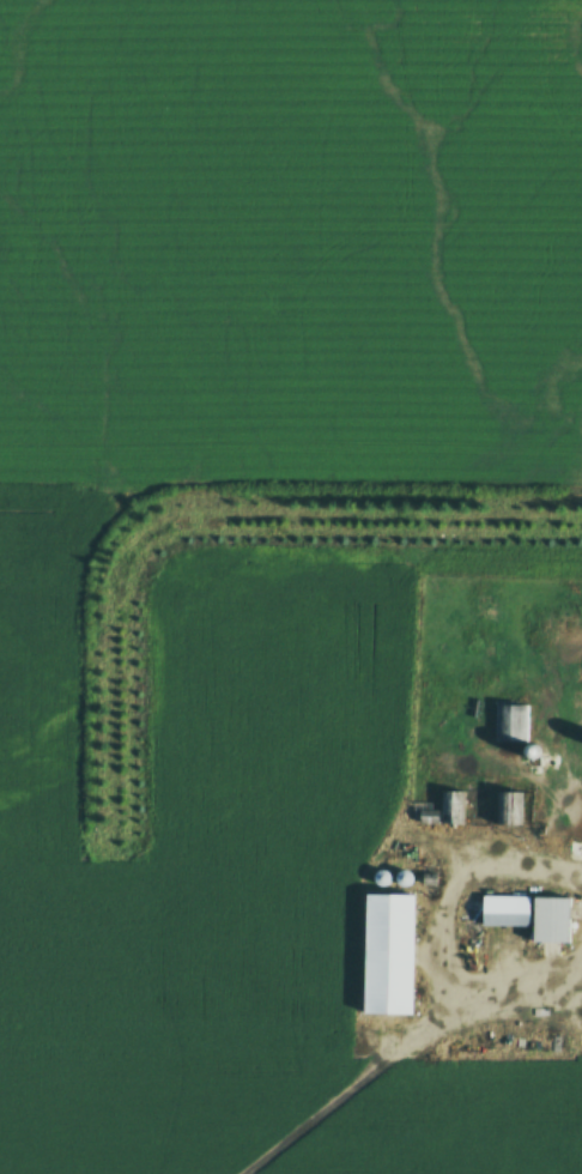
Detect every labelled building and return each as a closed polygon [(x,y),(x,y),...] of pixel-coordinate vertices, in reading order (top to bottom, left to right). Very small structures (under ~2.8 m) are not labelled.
[(496,739),(528,738),(527,701),(495,702),(496,739)] [(539,754),(538,756),(535,758),(533,758),(529,758),(527,757),(525,756),(523,754),(522,751),(523,748),(525,745),(526,743),(529,742),(532,740),(535,742),(538,743),(540,745),(540,749),(540,751),(539,754)] [(441,789),(462,788),(463,823),(442,824),(441,789)] [(496,788),(520,789),(520,825),(496,825),(496,788)] [(389,880),(387,883),(384,884),(382,885),(380,885),(376,884),(374,883),(372,880),(372,877),(372,875),(374,871),(376,869),(378,867),(381,867),(384,869),(387,870),(389,872),(390,876),(389,878),(389,880)] [(411,882),(410,883),(407,885),(405,885),(401,885),(399,884),(396,883),(395,880),(394,878),(394,875),(395,872),(398,870),(401,869),(404,867),(407,869),(410,870),(412,872),(412,876),(412,878),(411,882)] [(365,890),(416,891),(412,1012),(362,1011),(365,890)] [(481,895),(571,895),(571,942),(533,940),(533,925),(481,924),(481,895)]
